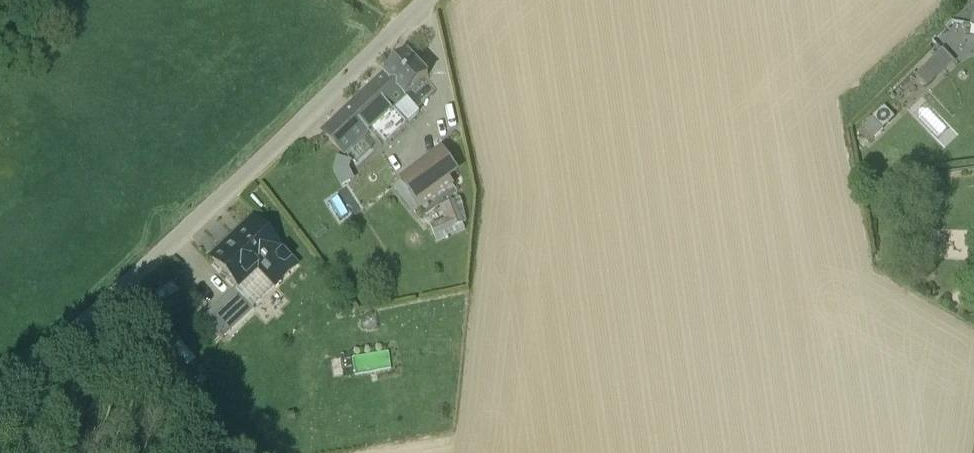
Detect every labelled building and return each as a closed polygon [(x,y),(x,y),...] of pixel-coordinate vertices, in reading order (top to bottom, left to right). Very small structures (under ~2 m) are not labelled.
[(915,74),(928,87),(953,61),(941,49),(915,74)] [(429,78),(408,56),(385,78),(407,99),(412,94),(429,78)] [(897,88),(910,103),(926,89),(913,74),(897,88)] [(428,112),(412,94),(407,99),(385,78),(327,133),(349,156),(383,122),(399,139),(428,112)] [(878,118),(869,126),(880,138),(889,130),(878,118)] [(458,170),(443,151),(402,183),(417,202),(446,179),(458,170)] [(334,183),(350,182),(350,157),(333,158),(334,183)] [(456,191),(446,179),(417,202),(426,214),(456,191)] [(439,240),(470,232),(465,205),(446,210),(448,226),(437,229),(439,240)] [(229,243),(211,259),(238,289),(250,276),(248,273),(260,264),(279,283),(295,268),(253,223),(231,245),(229,243)] [(252,309),(279,283),(260,264),(248,273),(250,276),(238,289),(235,292),(252,309)] [(206,318),(225,337),(252,312),(252,309),(235,292),(233,291),(206,318)]
